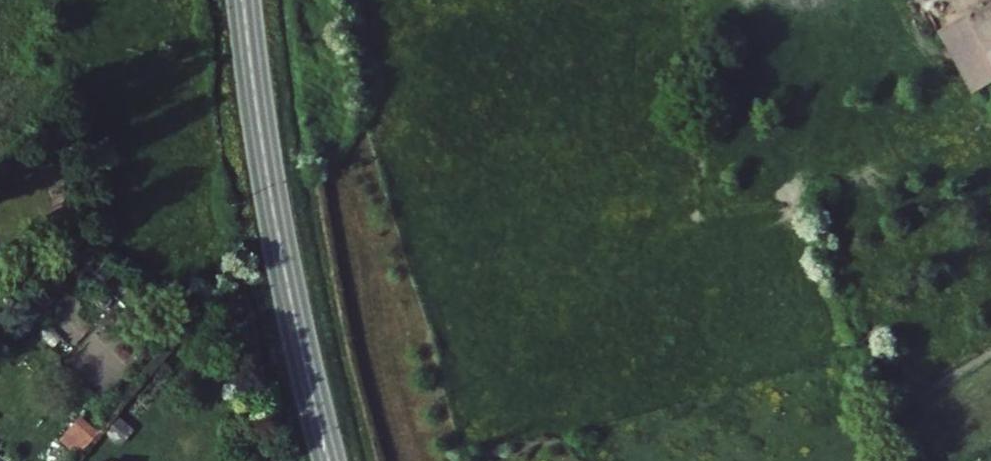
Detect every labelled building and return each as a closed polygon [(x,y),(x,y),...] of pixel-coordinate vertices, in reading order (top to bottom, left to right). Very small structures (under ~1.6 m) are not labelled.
[(939,29),(969,89),(990,78),(990,4),(939,29)] [(77,459),(98,434),(78,417),(57,442),(77,459)]
